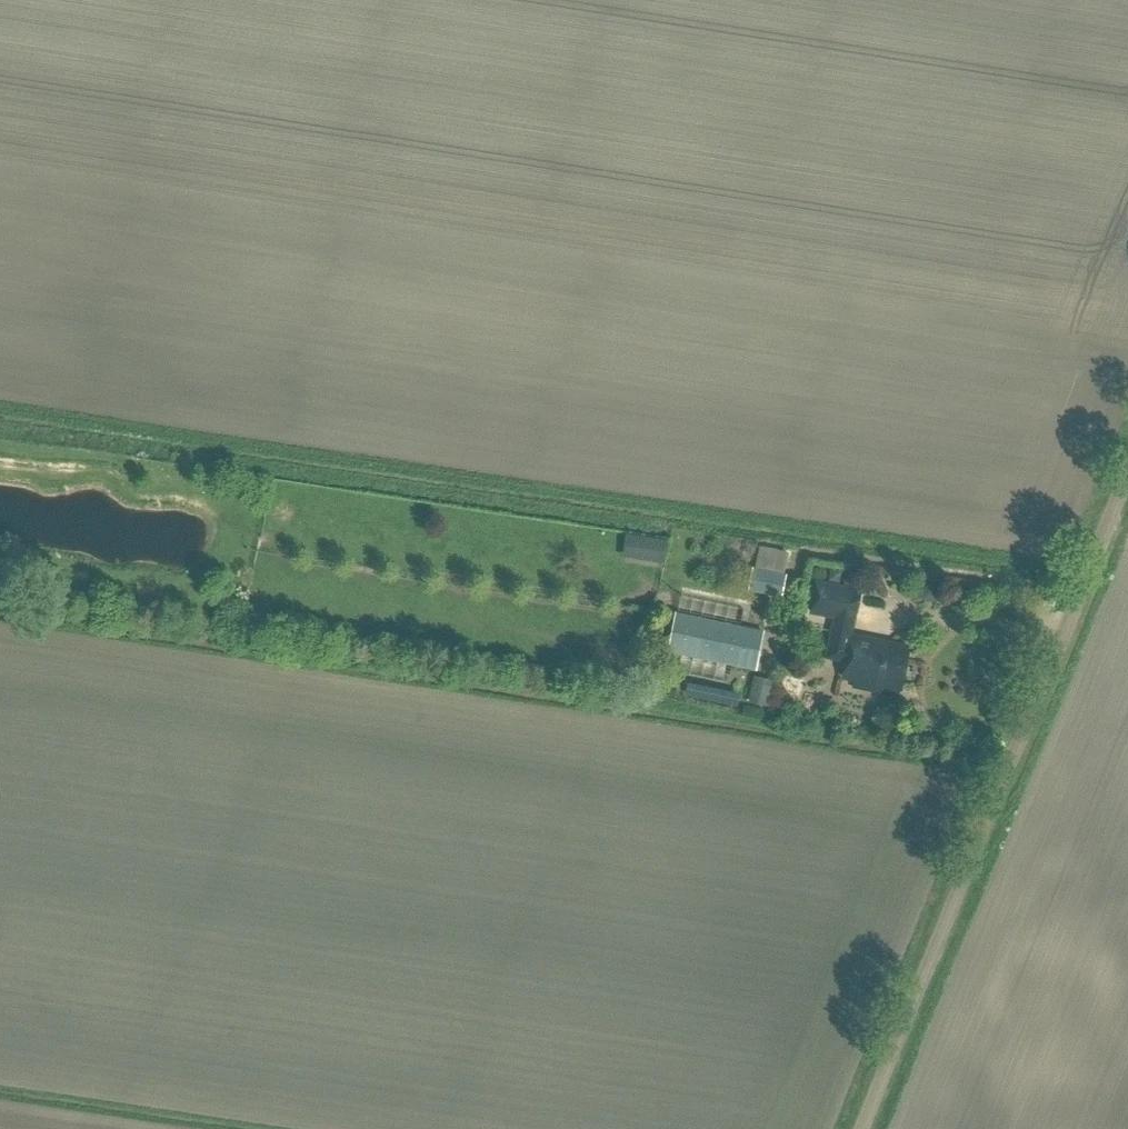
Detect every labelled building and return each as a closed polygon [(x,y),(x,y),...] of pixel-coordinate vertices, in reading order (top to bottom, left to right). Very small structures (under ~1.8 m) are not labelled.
[(639,561),(664,565),(668,541),(643,537),(639,561)] [(785,576),(754,570),(750,592),(781,598),(785,576)] [(811,613),(835,618),(855,622),(861,593),(817,584),(811,613)] [(678,615),(670,653),(755,670),(763,632),(678,615)] [(902,690),(910,649),(888,644),(887,647),(875,644),(875,642),(852,637),(844,678),(880,686),(878,693),(898,697),(900,690),(902,690)] [(770,707),(776,682),(755,677),(749,702),(770,707)]
